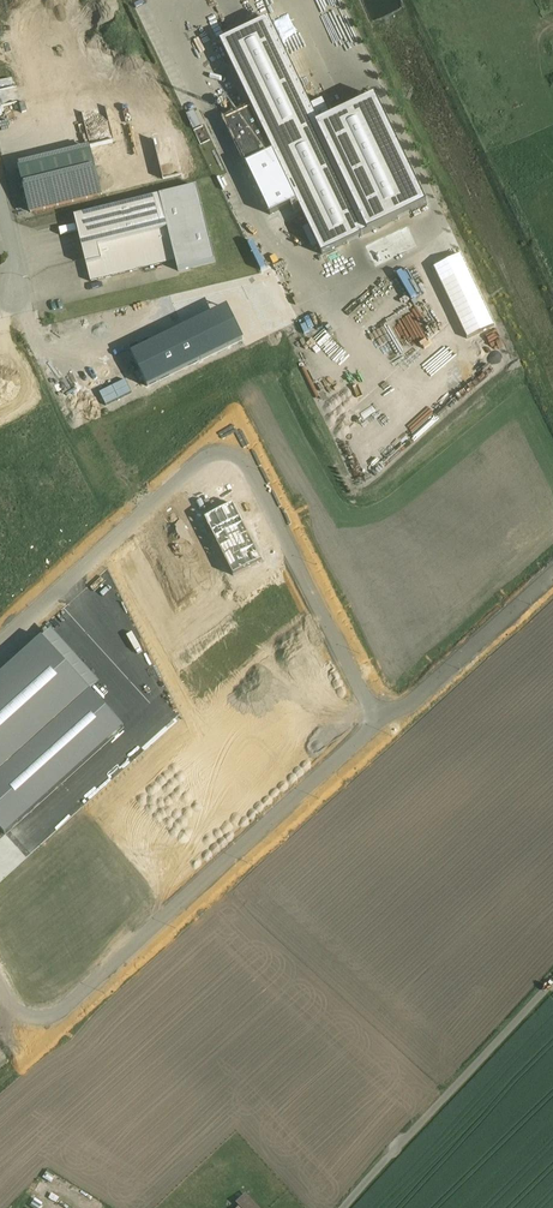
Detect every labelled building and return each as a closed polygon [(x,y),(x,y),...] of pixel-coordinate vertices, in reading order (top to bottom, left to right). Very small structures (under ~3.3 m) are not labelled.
[(275,151),(323,255),(425,207),(375,100),(320,126),(270,20),(223,42),(255,108),(225,122),(245,165),(275,151)] [(90,149),(19,167),(30,213),(101,196),(90,149)] [(198,188),(160,197),(168,230),(176,261),(178,271),(216,262),(198,188)] [(160,197),(74,218),(86,266),(102,262),(98,247),(168,230),(160,197)] [(168,230),(98,247),(102,262),(86,266),(90,282),(176,261),(168,230)] [(131,353),(148,387),(244,340),(227,306),(131,353)] [(132,393),(125,380),(100,393),(106,406),(132,393)] [(268,564),(237,500),(200,519),(232,581),(268,564)] [(0,677),(0,832),(4,837),(124,729),(91,693),(100,685),(52,631),(0,677)] [(240,1207),(259,1207),(246,1194),(236,1203),(239,1207),(240,1207)]
